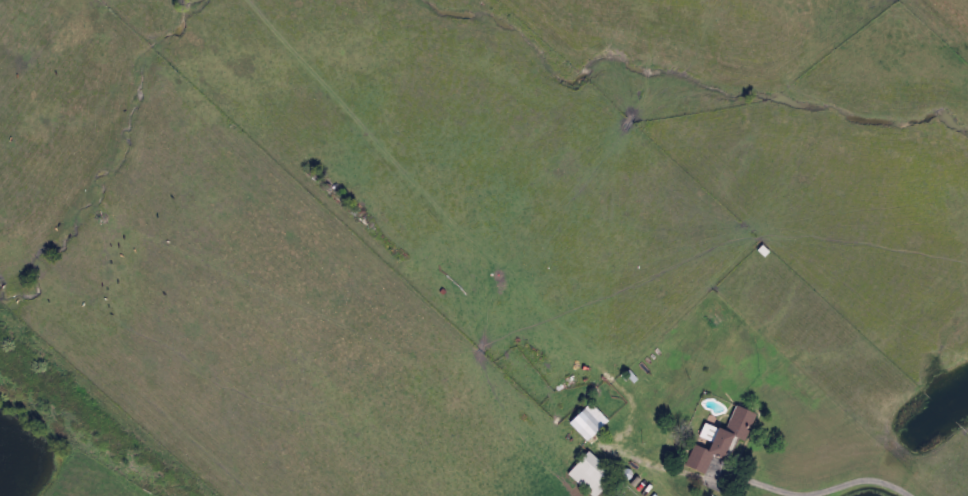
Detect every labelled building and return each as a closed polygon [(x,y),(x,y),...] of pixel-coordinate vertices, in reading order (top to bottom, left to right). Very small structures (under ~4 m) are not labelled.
[(585,441),(568,423),(588,402),(606,420),(585,441)] [(754,413),(745,438),(732,434),(723,459),(710,454),(704,473),(685,466),(700,422),(724,430),(733,405),(754,413)] [(613,476),(594,495),(590,495),(566,473),(587,451),(613,476)]
